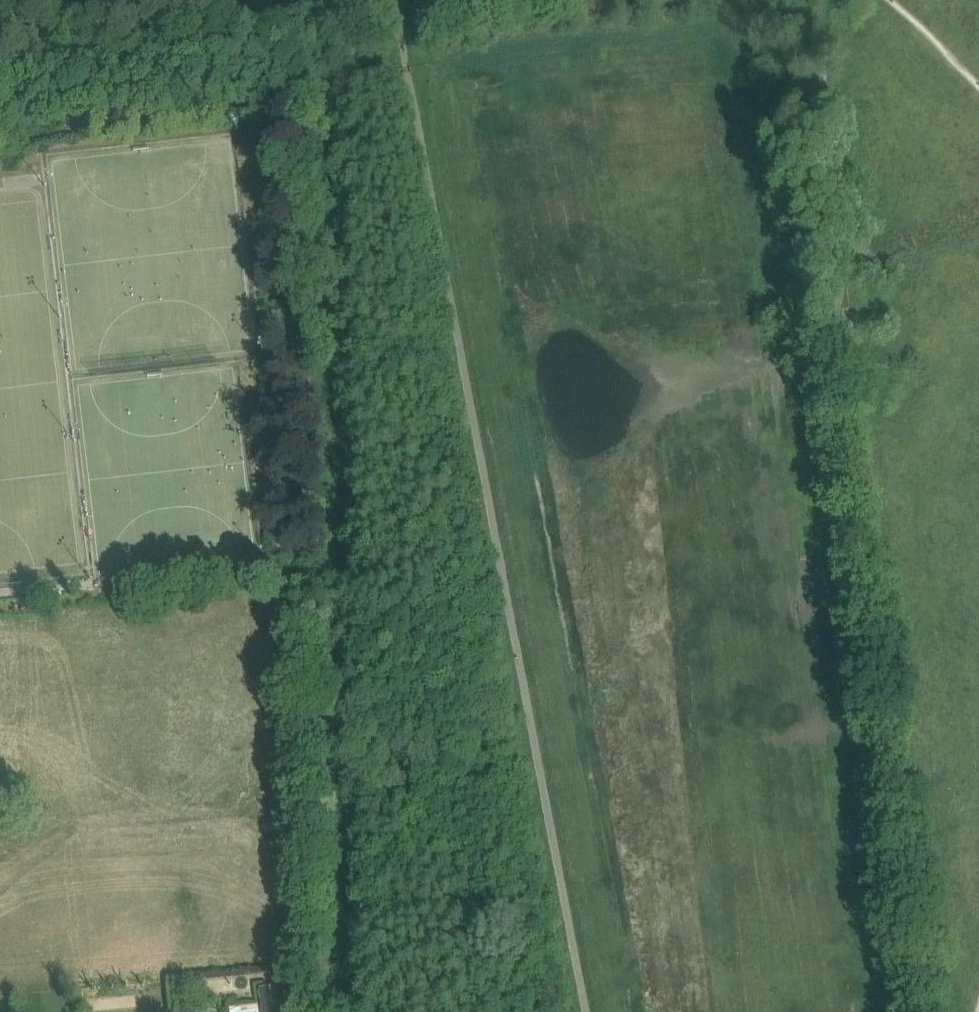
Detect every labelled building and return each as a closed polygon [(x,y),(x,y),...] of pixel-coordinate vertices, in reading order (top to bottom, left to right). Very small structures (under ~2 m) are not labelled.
[(259,988),(262,1011),(282,1011),(279,985),(259,988)]
